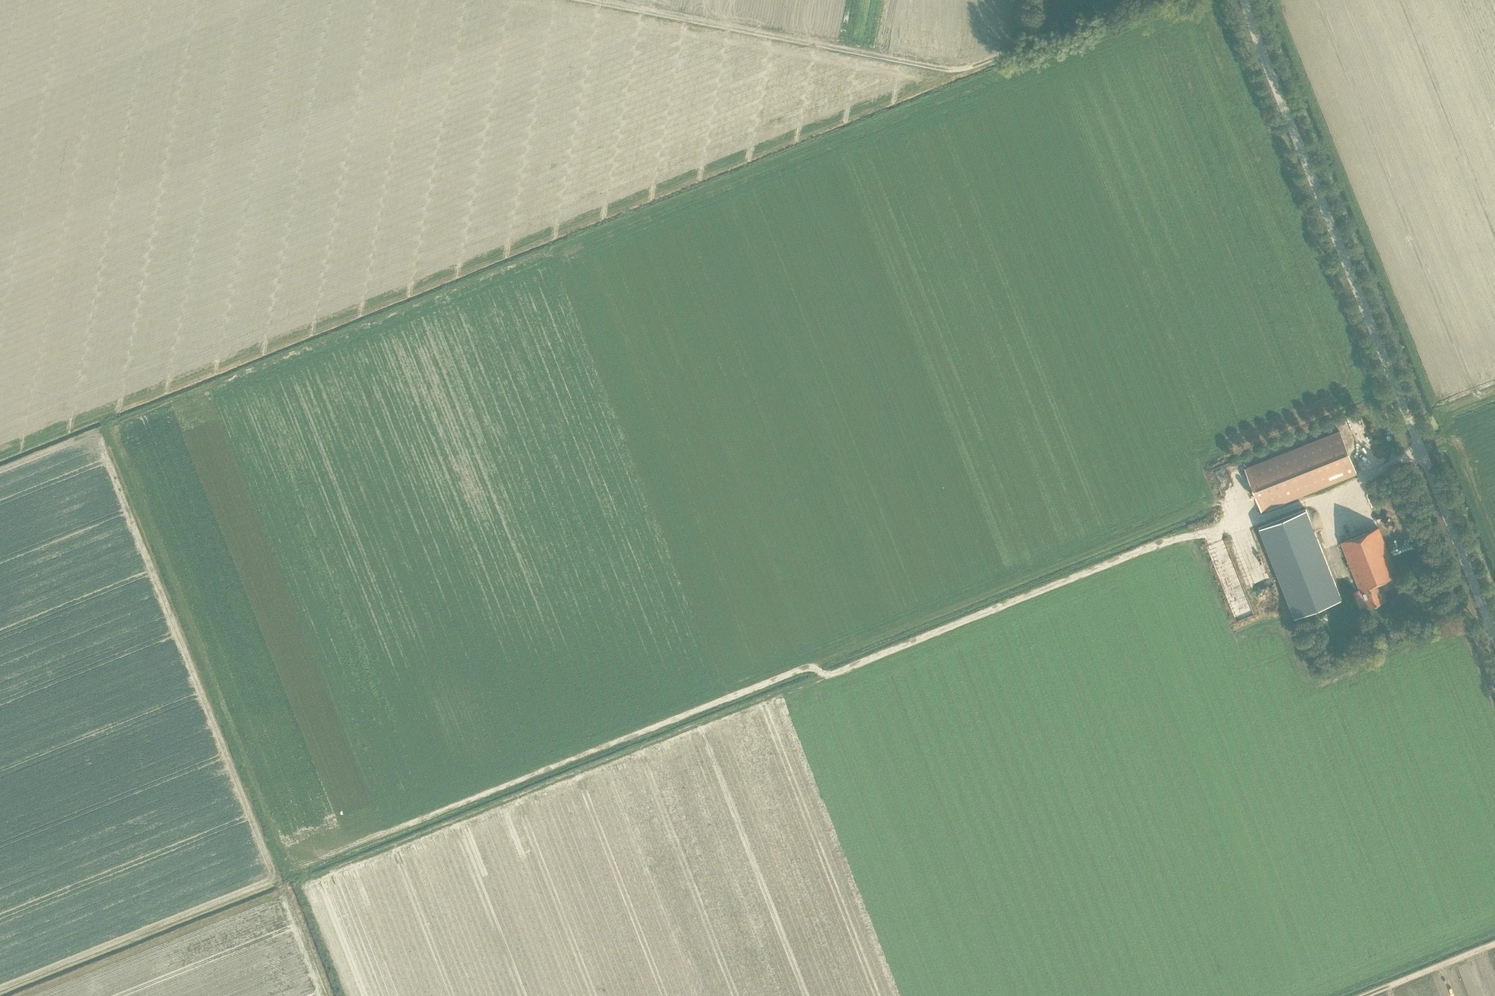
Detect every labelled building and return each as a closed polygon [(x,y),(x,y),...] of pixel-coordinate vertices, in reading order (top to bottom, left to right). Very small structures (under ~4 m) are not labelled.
[(1357,472),(1351,458),(1341,432),(1246,469),(1263,510),(1357,472)] [(1307,510),(1204,549),(1239,639),(1341,599),(1307,510)] [(1377,584),(1397,575),(1378,528),(1341,542),(1360,591),(1361,591),(1367,608),(1385,602),(1382,592),(1380,592),(1377,584)]
